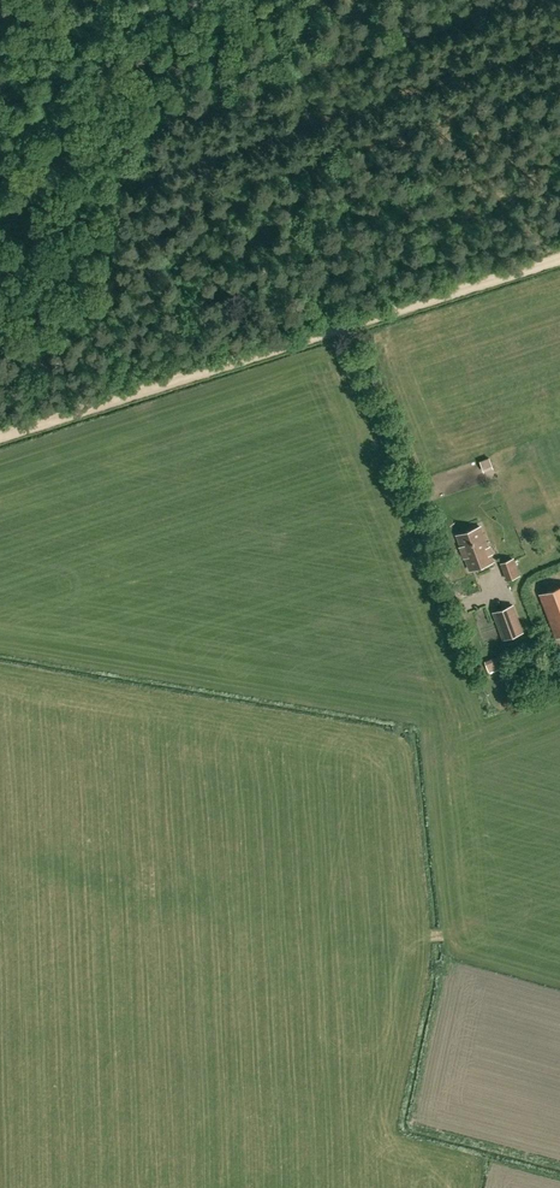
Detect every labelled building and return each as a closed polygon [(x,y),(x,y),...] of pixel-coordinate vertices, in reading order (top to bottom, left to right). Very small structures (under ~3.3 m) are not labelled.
[(485,460),(489,469),(498,465),(494,456),(485,460)] [(470,569),(485,563),(493,560),(480,526),(457,534),(470,569)] [(505,563),(512,580),(525,574),(517,557),(505,563)] [(540,593),(557,638),(559,637),(559,586),(540,593)] [(522,632),(512,605),(493,612),(503,639),(522,632)] [(500,658),(491,659),(493,669),(501,667),(500,658)]
